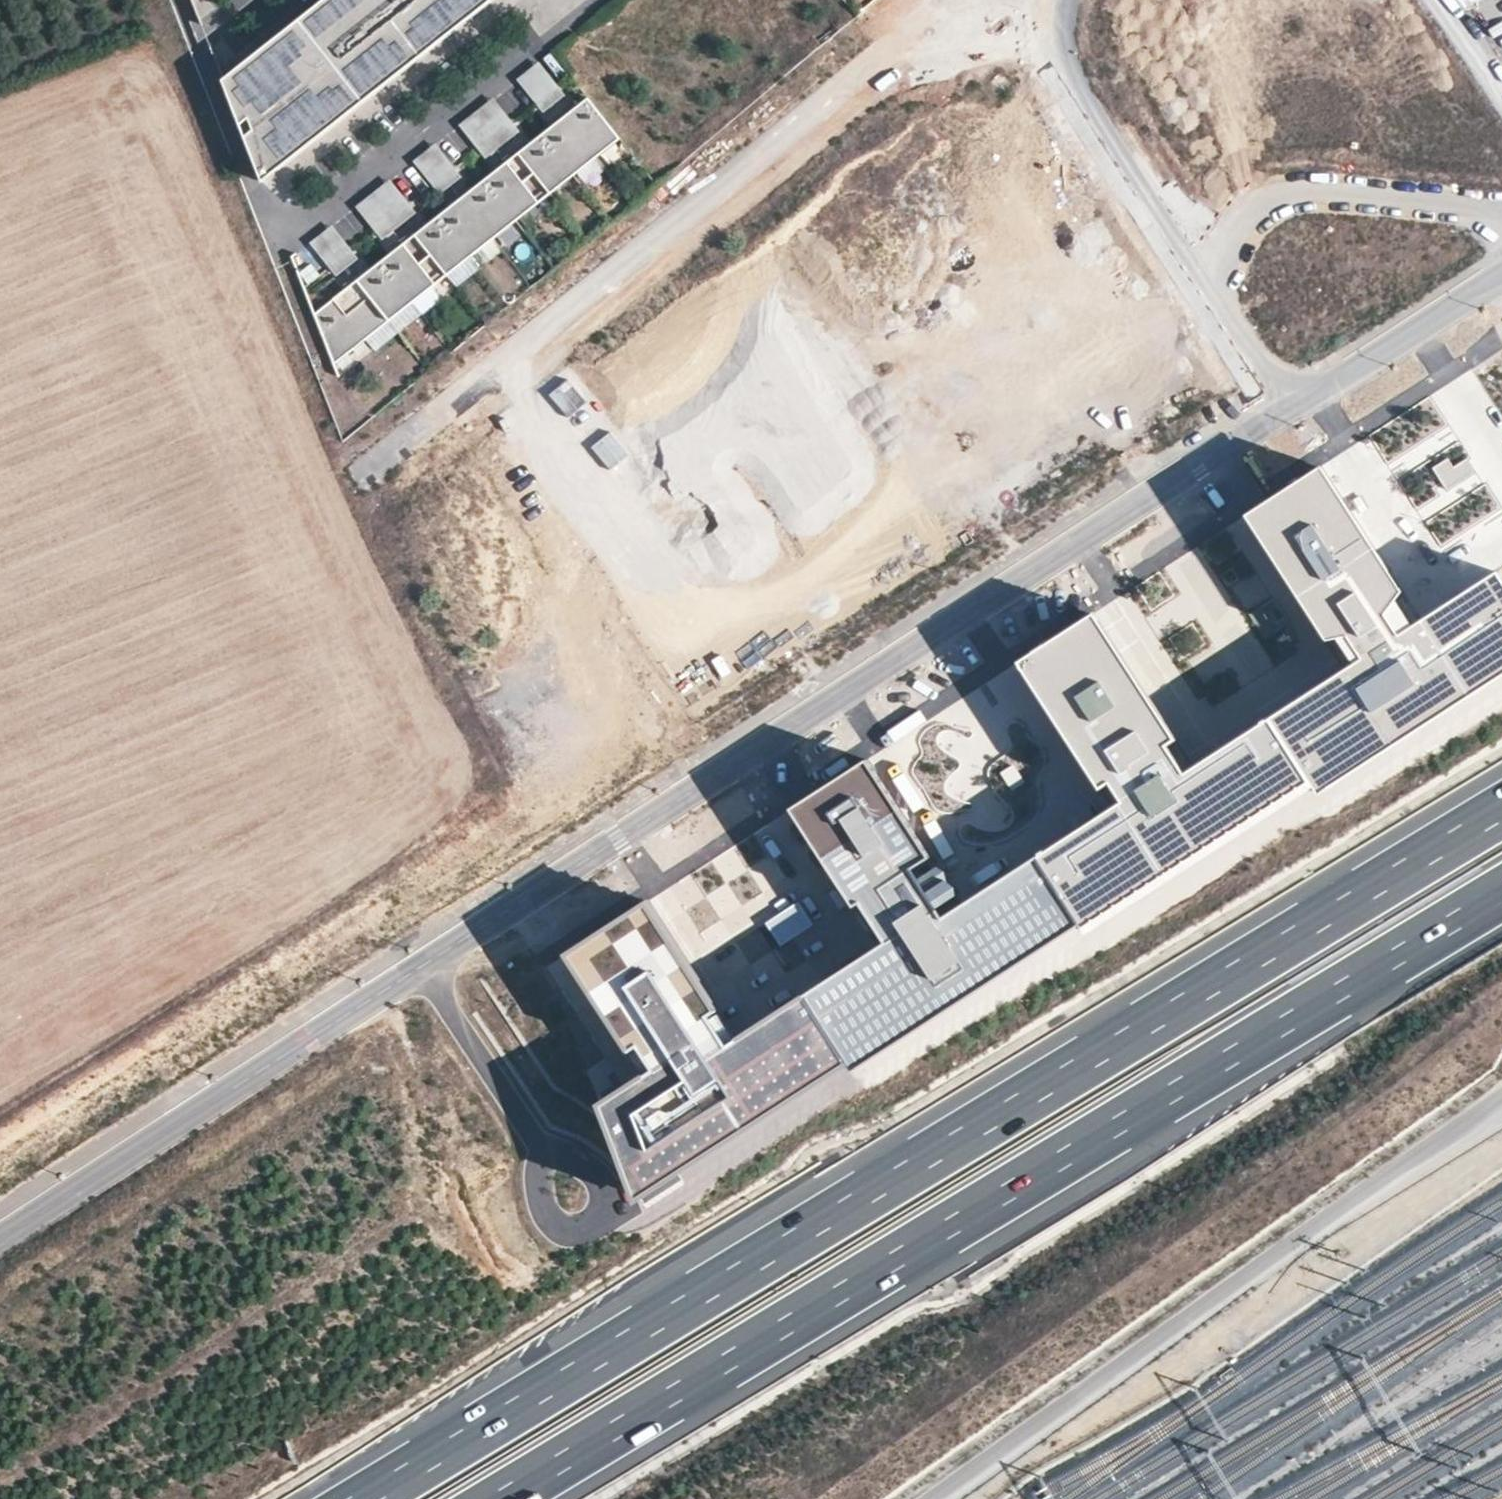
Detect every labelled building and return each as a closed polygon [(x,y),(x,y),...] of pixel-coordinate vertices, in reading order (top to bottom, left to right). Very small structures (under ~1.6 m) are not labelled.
[(228,75),(268,177),(493,0),(323,0),(228,75)] [(543,57),(523,73),(542,98),(563,81),(543,57)] [(563,81),(542,98),(549,106),(569,90),(563,81)] [(339,359),(625,134),(593,93),(581,102),(570,111),(559,120),(535,139),(524,147),(512,157),(501,166),(477,184),(466,193),(455,202),(431,220),(420,229),(408,239),(397,247),(373,266),(362,275),(351,284),(319,309),(339,359)] [(498,93),(488,101),(503,121),(513,113),(498,93)] [(567,108),(570,111),(581,102),(578,99),(567,108)] [(475,111),(491,130),(503,121),(488,101),(475,111)] [(556,116),(559,120),(570,111),(567,108),(556,116)] [(475,111),(465,119),(480,138),(491,130),(475,111)] [(491,130),(480,138),(484,143),(517,117),(513,113),(503,121),(491,130)] [(517,117),(484,143),(491,152),(523,126),(517,117)] [(521,144),(524,147),(535,139),(532,135),(521,144)] [(440,139),(419,155),(438,179),(459,163),(440,139)] [(521,144),(509,153),(512,157),(524,147),(521,144)] [(498,162),(501,166),(512,157),(509,153),(498,162)] [(459,163),(438,179),(444,188),(465,171),(459,163)] [(394,175),(384,183),(399,202),(409,194),(394,175)] [(463,189),(466,193),(477,184),(474,180),(463,189)] [(384,183),(371,193),(386,212),(399,202),(384,183)] [(452,198),(455,202),(466,193),(463,189),(452,198)] [(371,193),(361,200),(376,220),(386,212),(371,193)] [(413,199),(409,194),(399,202),(386,212),(376,220),(380,225),(413,199)] [(413,199),(380,225),(386,233),(419,207),(413,199)] [(417,225),(420,229),(431,220),(428,216),(417,225)] [(315,237),(334,261),(355,245),(336,221),(315,237)] [(405,235),(408,239),(420,229),(417,225),(405,235)] [(394,243),(397,247),(408,239),(405,235),(394,243)] [(355,245),(334,261),(340,269),(361,253),(355,245)] [(362,275),(373,266),(370,262),(359,271),(362,275)] [(348,280),(351,284),(362,275),(359,271),(348,280)] [(1267,715),(1314,789),(1501,672),(1501,574),(1500,571),(1412,627),(1398,600),(1405,592),(1330,474),(1325,465),(1299,482),(1261,506),(1243,518),(1323,640),(1338,640),(1355,668),(1267,715)] [(1123,802),(1034,859),(1077,927),(1085,934),(1314,789),(1267,715),(1183,768),(1168,744),(1179,737),(1100,613),(1090,619),(1021,662),(1102,789),(1111,783),(1123,802)] [(889,945),(806,995),(850,1060),(856,1068),(1077,927),(1034,859),(961,907),(872,759),(849,774),(817,795),(792,812),(853,907),(862,903),(889,945)] [(996,770),(956,790),(972,821),(1012,801),(996,770)] [(656,1070),(600,1102),(635,1198),(850,1060),(806,995),(730,1046),(713,1019),(721,1009),(652,901),(634,911),(588,939),(569,950),(627,1051),(639,1043),(656,1070)] [(553,1134),(563,1128),(549,1106),(539,1112),(553,1134)]
